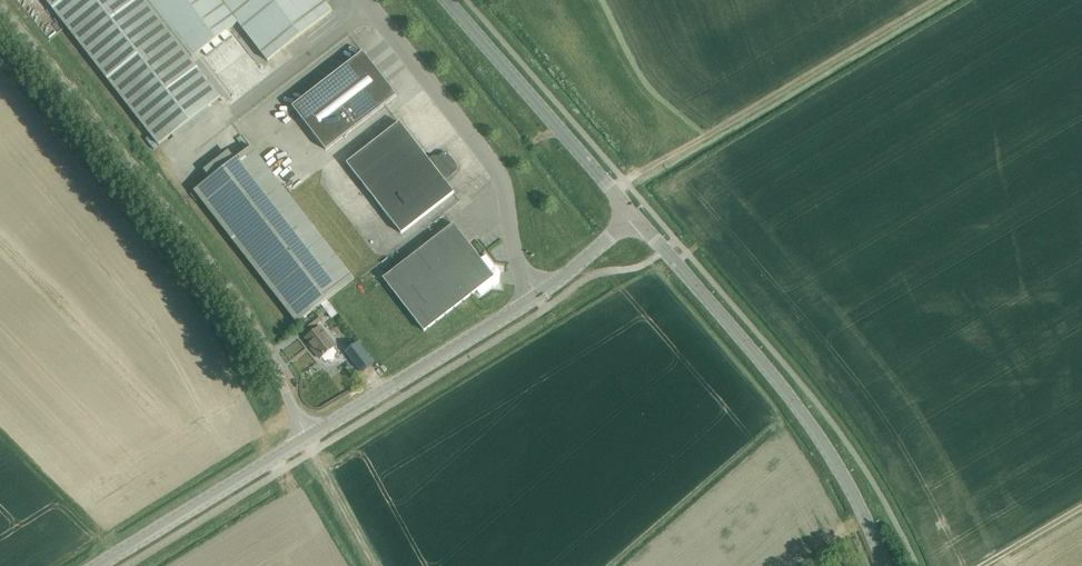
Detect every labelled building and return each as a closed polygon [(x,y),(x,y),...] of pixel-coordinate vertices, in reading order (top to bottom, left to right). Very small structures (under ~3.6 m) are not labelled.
[(147,130),(159,146),(171,137),(179,130),(207,108),(221,97),(191,58),(238,23),(268,61),(332,11),(324,0),(46,0),(147,130)] [(364,52),(294,105),(328,150),(399,98),(364,52)] [(400,122),(390,130),(347,163),(401,234),(454,193),(445,181),(457,171),(458,166),(448,154),(443,153),(431,163),(400,122)] [(196,202),(200,199),(297,323),(354,279),(251,147),(190,194),(196,202)] [(383,278),(424,331),(477,290),(481,296),(493,286),(494,287),(499,283),(500,272),(496,266),(495,267),(486,256),(481,260),(454,224),(383,278)] [(329,302),(323,307),(332,319),(338,315),(329,302)] [(321,322),(317,316),(302,327),(307,333),(321,322)] [(306,338),(314,349),(313,350),(320,359),(336,346),(321,327),(306,338)] [(374,364),(358,342),(345,352),(362,373),(374,364)] [(313,371),(325,365),(322,359),(311,364),(313,371)]
